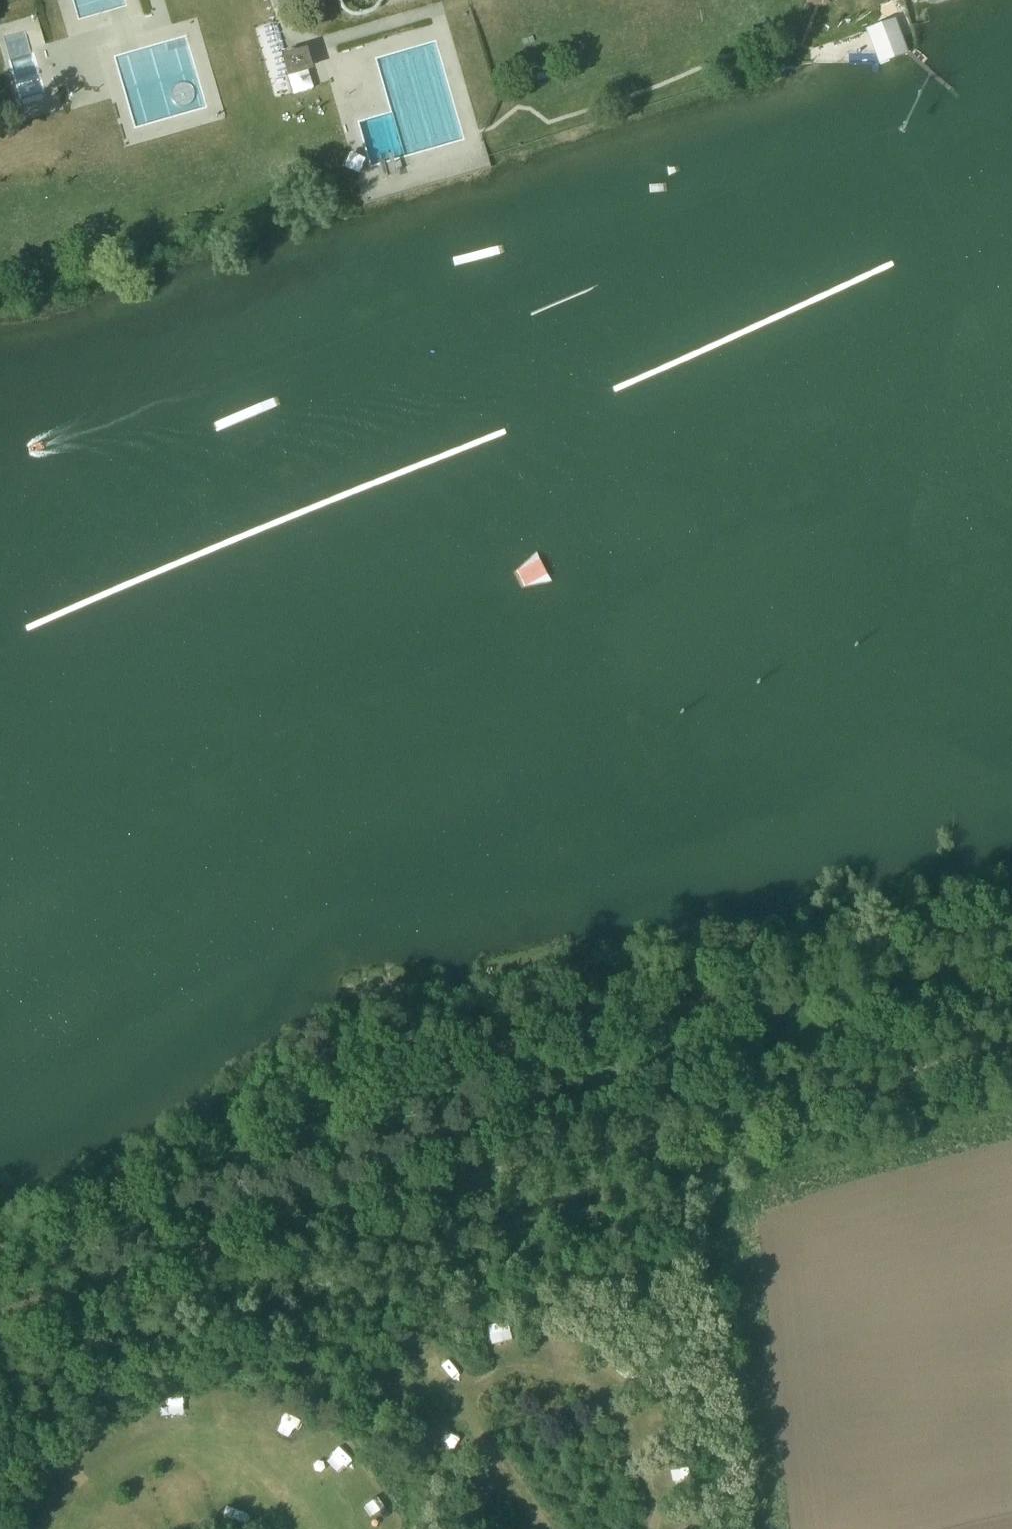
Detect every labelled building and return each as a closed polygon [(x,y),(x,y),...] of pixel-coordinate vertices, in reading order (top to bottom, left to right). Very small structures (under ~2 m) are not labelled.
[(879,67),(893,65),(908,57),(895,22),(865,32),(879,67)] [(288,59),(291,70),(305,66),(302,55),(288,59)] [(508,1345),(508,1328),(489,1327),(489,1344),(508,1345)] [(688,1483),(669,1487),(673,1509),(692,1506),(688,1483)]
